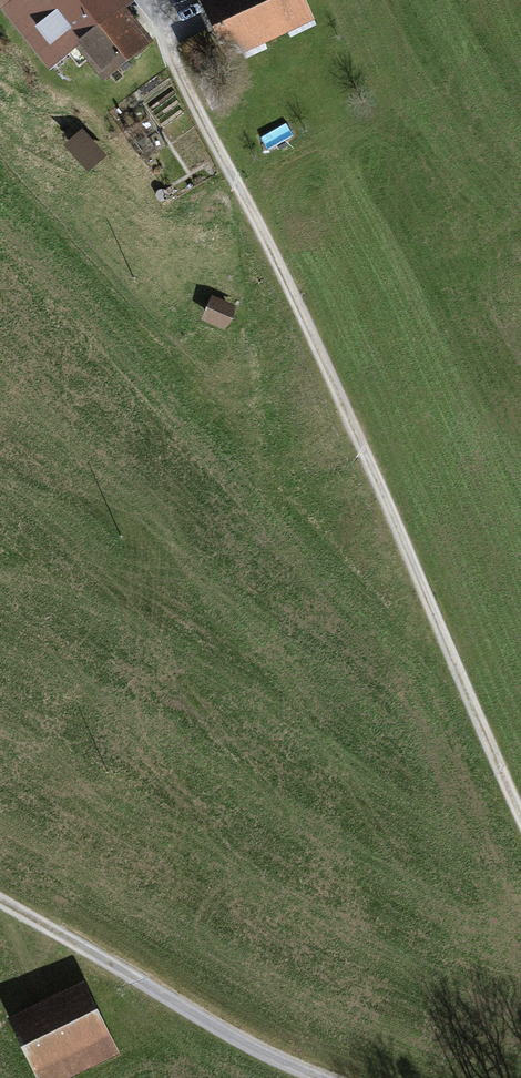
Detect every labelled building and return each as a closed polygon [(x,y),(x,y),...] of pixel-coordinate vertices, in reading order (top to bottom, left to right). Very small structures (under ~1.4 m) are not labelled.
[(126,9),(134,3),(132,0),(0,0),(0,10),(49,71),(76,49),(126,9)] [(228,61),(315,20),(306,0),(199,0),(228,61)] [(154,43),(126,9),(76,49),(103,84),(154,43)] [(82,129),(62,148),(87,174),(107,156),(82,129)] [(235,306),(212,296),(201,321),(225,331),(234,320),(235,306)] [(6,1021),(34,1077),(75,1077),(119,1056),(83,983),(6,1021)]
